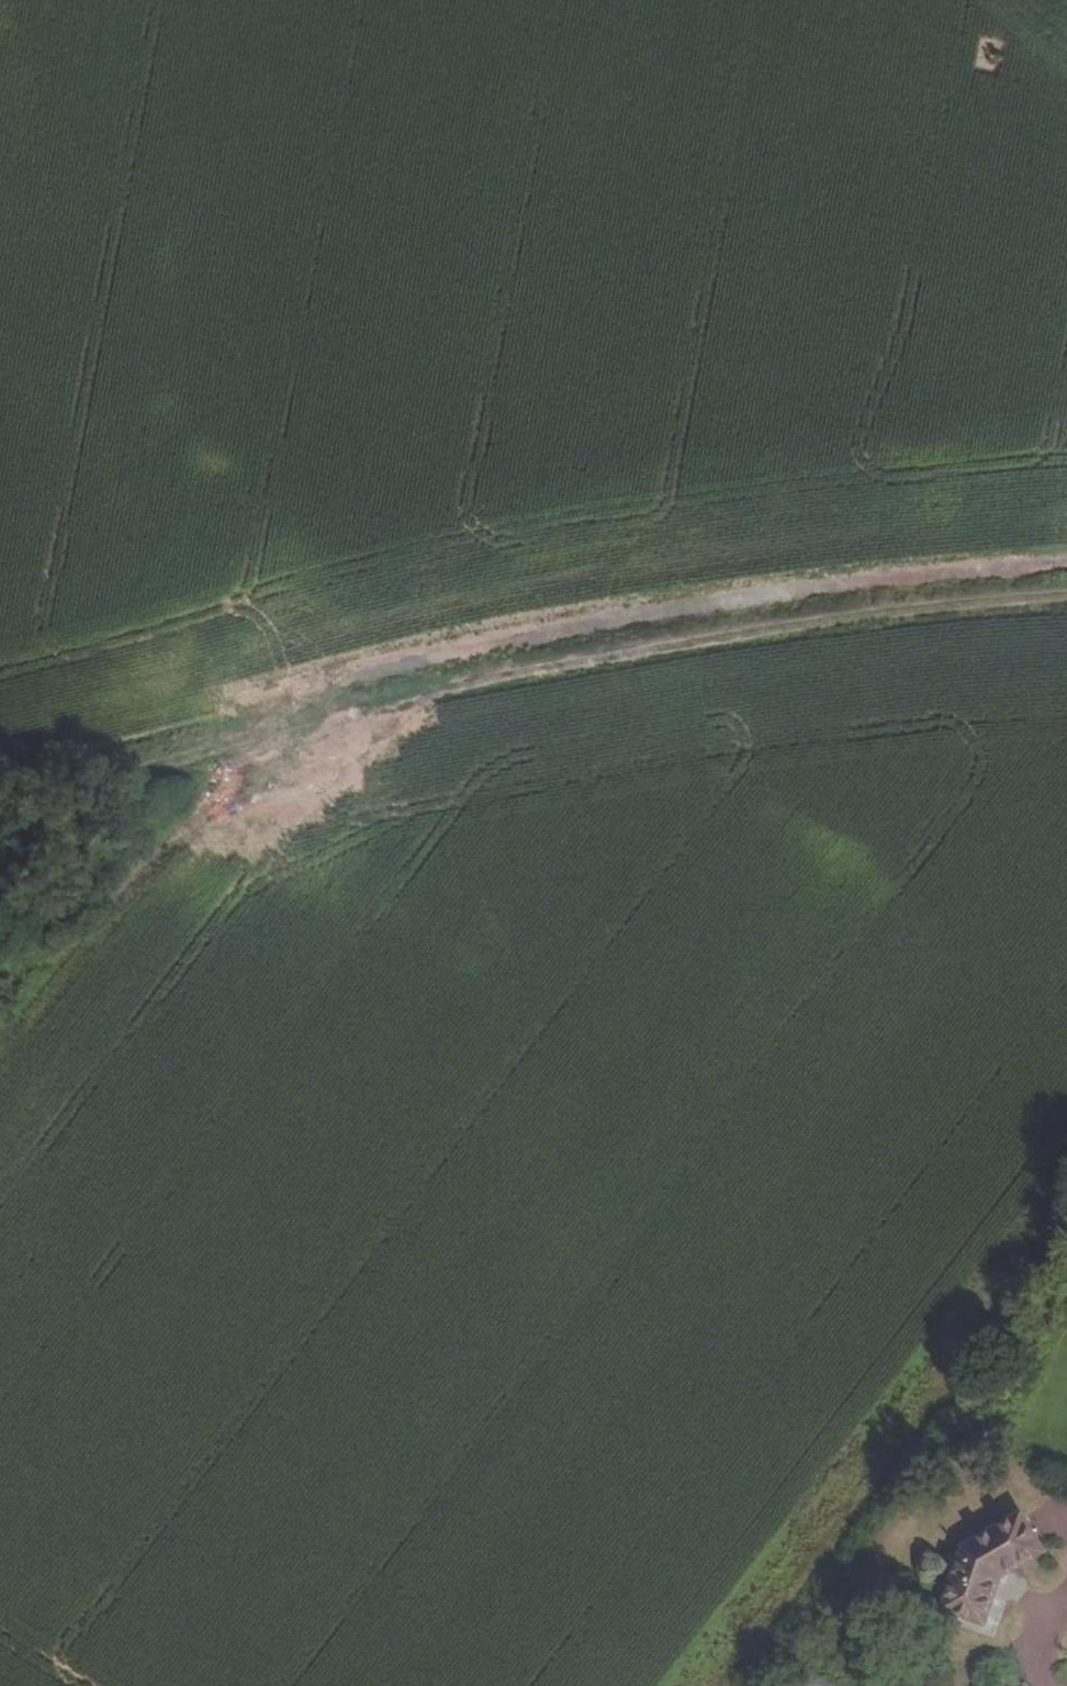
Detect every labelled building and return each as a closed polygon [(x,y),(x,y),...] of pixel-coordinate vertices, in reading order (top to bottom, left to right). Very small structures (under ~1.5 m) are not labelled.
[(942,1607),(981,1621),(998,1574),(1039,1551),(1021,1515),(1019,1513),(964,1546),(942,1607)]
